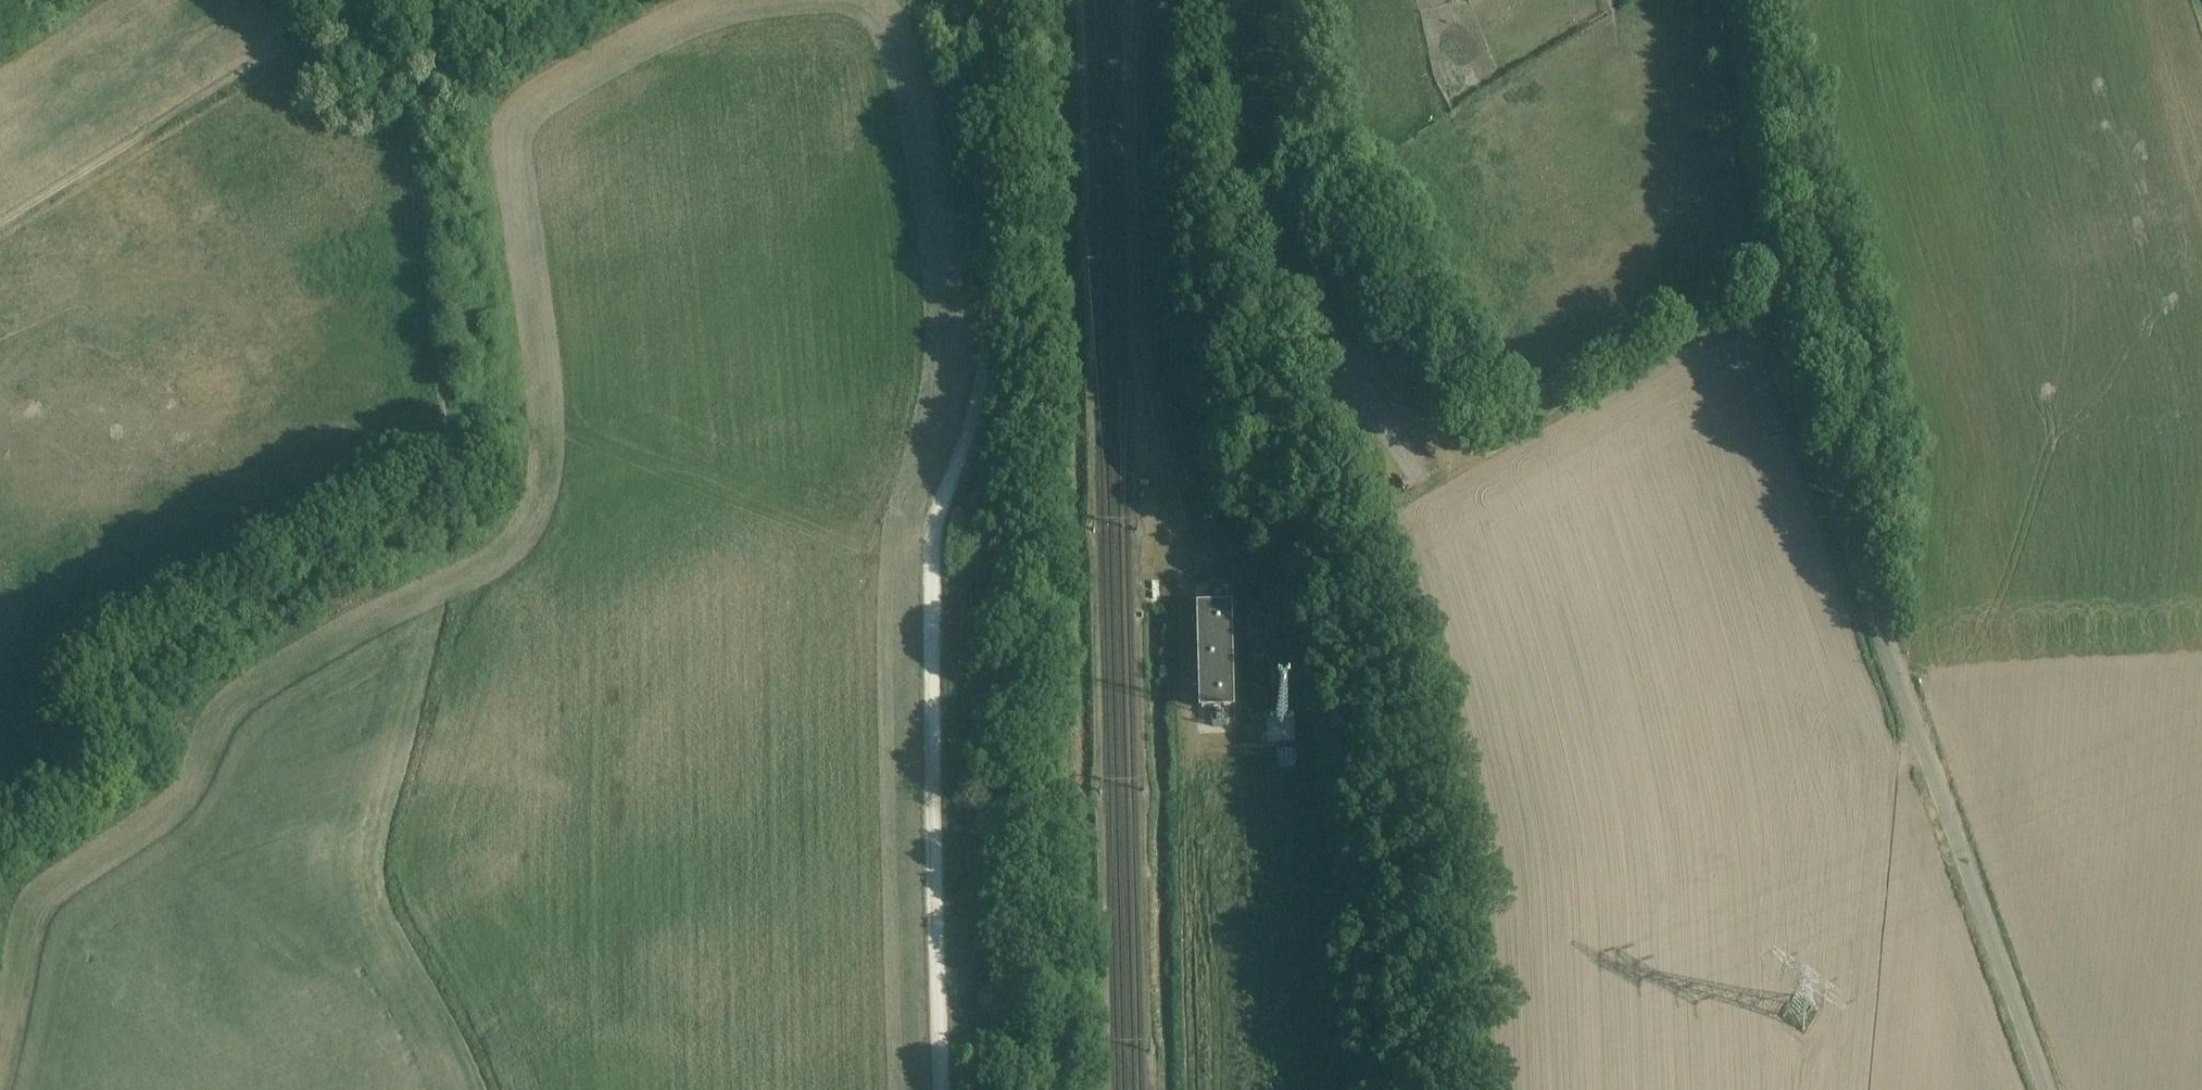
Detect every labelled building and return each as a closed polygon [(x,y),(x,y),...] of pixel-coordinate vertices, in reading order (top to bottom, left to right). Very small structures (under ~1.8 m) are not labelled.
[(1199,609),(1202,709),(1232,708),(1229,608),(1226,608),(1209,609),(1199,609)]
